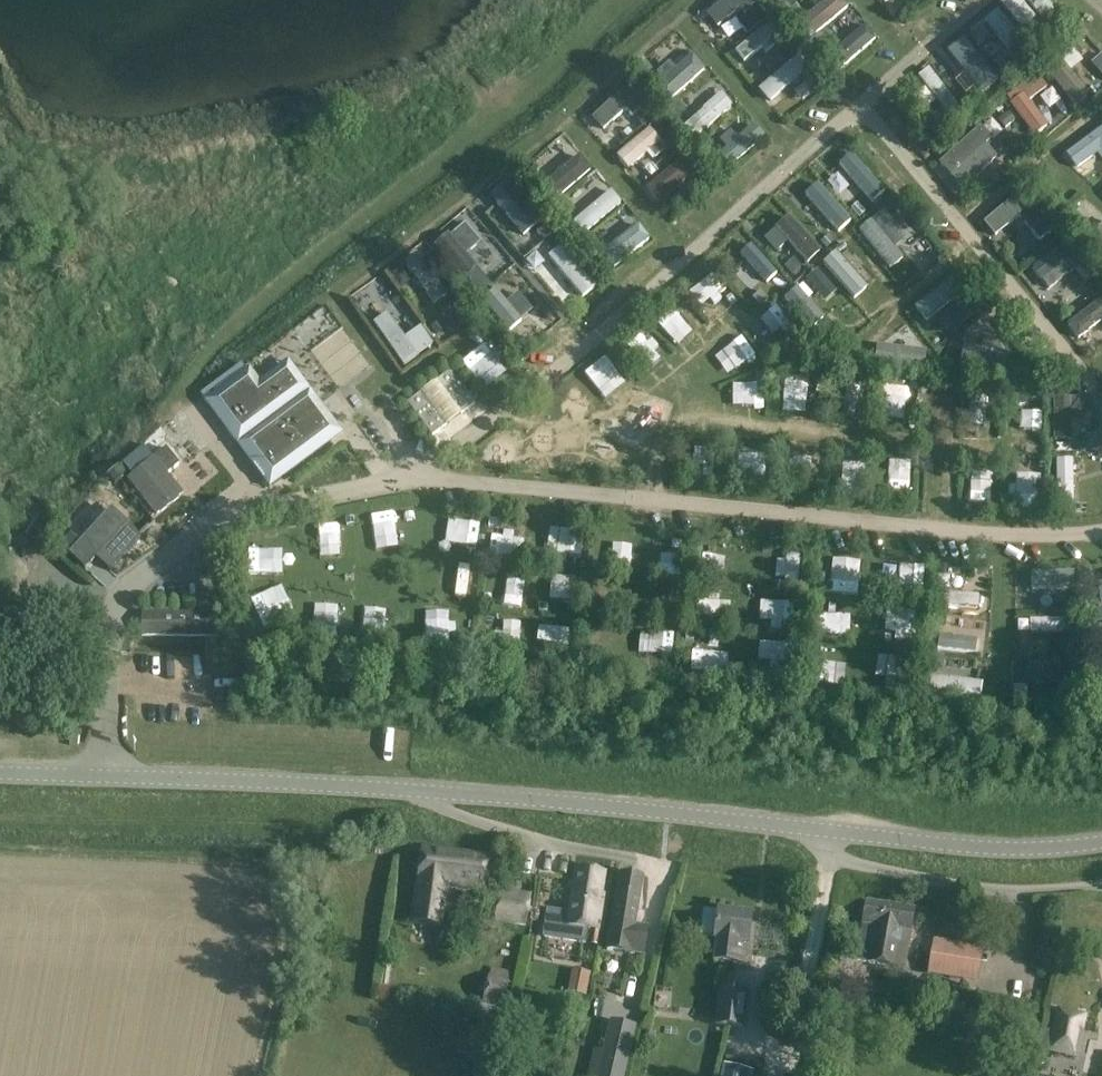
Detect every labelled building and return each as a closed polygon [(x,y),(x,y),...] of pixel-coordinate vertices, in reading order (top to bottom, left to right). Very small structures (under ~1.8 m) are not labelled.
[(706,15),(716,27),(739,9),(743,15),(752,7),(748,1),(750,0),(724,0),(706,15)] [(782,7),(791,18),(801,10),(792,0),(791,0),(782,7)] [(854,5),(850,0),(826,0),(801,19),(814,36),(854,5)] [(1004,1),(1024,24),(1037,13),(1025,0),(1006,0),(1004,1)] [(1050,29),(1066,19),(1054,0),(1030,0),(1050,29)] [(759,7),(743,20),(752,30),(768,17),(759,7)] [(999,13),(987,23),(1001,39),(994,45),(1003,55),(1009,49),(1016,57),(1028,47),(999,13)] [(769,24),(737,51),(745,61),(761,48),(765,53),(775,45),(771,39),(777,34),(769,24)] [(984,24),(970,33),(979,46),(992,36),(984,24)] [(1033,28),(1024,36),(1031,43),(1039,36),(1033,28)] [(821,33),(811,42),(820,53),(830,44),(821,33)] [(791,39),(779,50),(787,58),(798,47),(791,39)] [(1080,40),(1069,48),(1077,58),(1088,49),(1080,40)] [(974,77),(985,91),(998,80),(973,49),(949,68),(963,86),(974,77)] [(662,81),(653,89),(666,104),(706,69),(693,54),(675,70),(669,63),(656,74),(662,81)] [(775,99),(811,67),(800,54),(764,86),(775,99)] [(1003,57),(992,65),(999,74),(1010,65),(1003,57)] [(645,61),(635,70),(644,80),(654,70),(645,61)] [(918,76),(948,116),(962,105),(932,66),(918,76)] [(1057,82),(1076,107),(1094,94),(1075,69),(1057,82)] [(1039,74),(1031,81),(1038,90),(1047,84),(1039,74)] [(818,76),(811,81),(818,90),(825,85),(818,76)] [(628,86),(592,118),(602,130),(625,110),(631,116),(642,107),(636,100),(638,98),(628,86)] [(1023,89),(1008,100),(1033,136),(1048,125),(1023,89)] [(701,136),(737,103),(725,91),(689,124),(701,136)] [(678,101),(667,110),(676,121),(687,111),(678,101)] [(648,107),(635,119),(643,127),(655,116),(648,107)] [(737,132),(752,119),(743,109),(728,121),(737,132)] [(937,113),(926,121),(935,133),(945,125),(937,113)] [(1009,113),(998,121),(1005,129),(1015,121),(1009,113)] [(658,119),(649,127),(657,135),(666,127),(658,119)] [(726,148),(715,158),(726,170),(764,137),(753,124),(737,139),(730,131),(719,141),(726,148)] [(981,127),(940,163),(962,189),(997,158),(986,145),(992,139),(981,127)] [(649,128),(616,156),(627,170),(647,153),(653,160),(665,149),(659,142),(660,142),(649,128)] [(629,128),(623,133),(627,137),(632,133),(629,128)] [(1066,155),(1077,169),(1099,153),(1101,158),(1101,129),(1066,155)] [(706,135),(696,143),(704,154),(715,145),(706,135)] [(584,152),(550,184),(565,200),(599,168),(584,152)] [(651,187),(665,203),(703,169),(688,153),(651,187)] [(845,158),(825,171),(843,198),(863,184),(845,158)] [(533,161),(523,170),(530,178),(540,169),(533,161)] [(703,173),(693,182),(702,192),(712,183),(703,173)] [(518,223),(525,234),(544,223),(520,181),(507,189),(525,219),(518,223)] [(813,227),(830,211),(808,188),(792,204),(813,227)] [(615,189),(575,221),(586,234),(626,201),(615,189)] [(1024,191),(984,223),(995,236),(1020,216),(1040,241),(1055,229),(1024,191)] [(567,200),(557,209),(566,219),(576,210),(567,200)] [(894,202),(883,211),(889,219),(900,210),(894,202)] [(857,204),(851,209),(859,218),(865,212),(857,204)] [(1074,207),(1066,214),(1073,223),(1082,215),(1074,207)] [(612,267),(656,238),(645,222),(601,250),(612,267)] [(448,233),(433,246),(462,280),(477,267),(466,254),(480,242),(464,224),(450,236),(448,233)] [(546,224),(537,232),(544,240),(553,232),(546,224)] [(1085,238),(1101,261),(1101,226),(1085,238)] [(557,233),(530,254),(544,272),(571,251),(557,233)] [(829,235),(822,241),(827,247),(835,241),(829,235)] [(594,236),(584,244),(591,253),(597,248),(598,241),(594,236)] [(1065,244),(1033,269),(1041,280),(1074,255),(1065,244)] [(431,303),(449,296),(431,251),(412,258),(431,303)] [(794,258),(784,267),(792,275),(801,266),(794,258)] [(561,300),(593,279),(581,262),(549,283),(561,300)] [(921,266),(905,279),(919,296),(934,283),(921,266)] [(817,270),(806,280),(814,289),(825,279),(817,270)] [(711,275),(696,290),(710,305),(726,289),(711,275)] [(1087,289),(1094,298),(1101,291),(1101,285),(1098,280),(1087,289)] [(503,286),(487,301),(501,316),(517,301),(503,286)] [(761,291),(752,299),(760,307),(769,299),(761,291)] [(1068,325),(1080,340),(1101,324),(1101,298),(1068,325)] [(511,326),(517,334),(536,320),(529,312),(511,326)] [(386,314),(372,324),(403,368),(418,358),(417,357),(432,345),(419,328),(404,339),(386,314)] [(675,340),(688,326),(676,314),(662,328),(675,340)] [(439,320),(430,327),(436,336),(446,329),(439,320)] [(525,336),(515,344),(521,352),(531,344),(525,336)] [(729,344),(736,366),(757,360),(750,338),(729,344)] [(487,343),(474,353),(487,370),(500,359),(487,343)] [(615,354),(599,368),(613,384),(629,371),(615,354)] [(946,369),(981,370),(981,355),(947,354),(946,369)] [(342,433),(329,415),(294,368),(265,389),(250,369),(206,402),(239,445),(244,441),(254,454),(248,458),(260,474),(273,464),(283,477),(342,433)] [(433,435),(475,404),(451,372),(409,403),(433,435)] [(757,375),(743,381),(754,405),(768,398),(757,375)] [(784,399),(808,401),(810,378),(786,376),(784,399)] [(844,411),(859,413),(863,385),(848,383),(844,411)] [(908,419),(910,384),(887,383),(885,418),(908,419)] [(950,419),(950,389),(929,389),(929,419),(950,419)] [(972,395),(972,413),(989,413),(989,395),(972,395)] [(1087,399),(1054,399),(1054,442),(1072,442),(1072,417),(1087,417),(1087,399)] [(128,479),(143,496),(157,514),(182,493),(167,475),(179,465),(165,448),(128,479)] [(107,474),(115,484),(126,475),(118,465),(107,474)] [(978,469),(978,486),(1002,487),(1002,469),(978,469)] [(111,509),(69,556),(85,571),(96,558),(110,571),(141,538),(127,525),(128,525),(111,509)] [(371,517),(376,553),(404,548),(399,512),(371,517)] [(326,548),(348,546),(346,522),(324,524),(326,548)] [(448,524),(447,545),(482,547),(483,526),(448,524)] [(615,539),(612,572),(632,574),(635,541),(615,539)] [(252,573),(285,573),(285,548),(252,548),(252,573)] [(776,556),(776,580),(801,580),(802,556),(776,556)] [(713,580),(738,582),(739,559),(714,557),(713,580)] [(475,564),(442,563),(442,584),(474,585),(475,564)] [(886,563),(885,590),(924,591),(924,564),(886,563)] [(825,589),(847,589),(848,566),(825,565),(825,589)] [(939,566),(938,575),(948,576),(949,567),(939,566)] [(1033,588),(1078,588),(1079,570),(1033,569),(1033,588)] [(982,607),(983,594),(948,591),(947,604),(982,607)] [(614,610),(615,593),(594,592),(593,609),(614,610)] [(460,597),(459,605),(470,606),(471,598),(460,597)] [(1075,597),(1060,598),(1060,612),(1075,611),(1075,597)] [(451,645),(452,611),(423,610),(421,643),(451,645)] [(222,637),(222,614),(142,613),(142,636),(222,637)] [(936,614),(935,626),(946,627),(947,615),(936,614)] [(1079,631),(1079,616),(1019,617),(1019,632),(1079,631)] [(1075,633),(1061,633),(1061,643),(1075,643),(1075,633)] [(941,635),(940,650),(982,651),(982,636),(941,635)] [(468,640),(458,640),(459,650),(468,650),(468,640)] [(932,653),(931,665),(944,666),(945,654),(932,653)] [(884,681),(900,681),(900,660),(883,661),(884,681)] [(1033,670),(1024,670),(1025,686),(1063,683),(1062,668),(1062,660),(1032,662),(1033,670)] [(828,679),(842,682),(846,666),(832,663),(828,679)] [(982,698),(985,682),(933,673),(931,689),(982,698)] [(1080,688),(1067,689),(1068,699),(1081,698),(1080,688)] [(1000,717),(1000,729),(1012,729),(1012,717),(1000,717)] [(471,877),(486,880),(490,858),(424,848),(420,874),(423,874),(420,890),(418,912),(445,916),(448,894),(450,878),(470,881),(471,877)] [(586,943),(588,932),(601,934),(607,895),(601,894),(605,871),(577,867),(570,913),(548,910),(544,936),(586,943)] [(636,926),(640,899),(643,877),(620,874),(608,952),(644,957),(648,928),(636,926)] [(528,926),(532,895),(501,890),(495,921),(528,926)] [(867,902),(860,941),(857,959),(888,965),(892,946),(908,949),(912,930),(910,930),(914,910),(867,902)] [(702,928),(701,936),(716,937),(716,941),(713,961),(733,963),(747,965),(748,961),(750,943),(748,943),(752,914),(719,911),(719,912),(704,910),(702,928)] [(977,981),(982,944),(932,937),(927,975),(977,981)] [(492,973),(487,1000),(510,1005),(515,977),(492,973)] [(586,996),(590,978),(575,976),(571,993),(586,996)] [(743,1028),(747,992),(720,989),(716,1025),(743,1028)] [(948,1004),(948,1006),(948,1007),(949,1009),(949,1011),(950,1012),(952,1013),(954,1014),(956,1014),(958,1014),(960,1014),(961,1013),(963,1012),(964,1011),(965,1009),(965,1008),(965,1006),(965,1004),(964,1002),(963,1000),(962,999),(960,998),(958,997),(957,997),(955,997),(953,998),(952,999),(950,1000),(949,1002),(948,1004)] [(1058,1010),(1049,1051),(1070,1056),(1079,1015),(1058,1010)] [(610,1019),(598,1075),(623,1075),(635,1024),(610,1019)] [(721,1075),(737,1075),(738,1071),(723,1067),(721,1075)]
